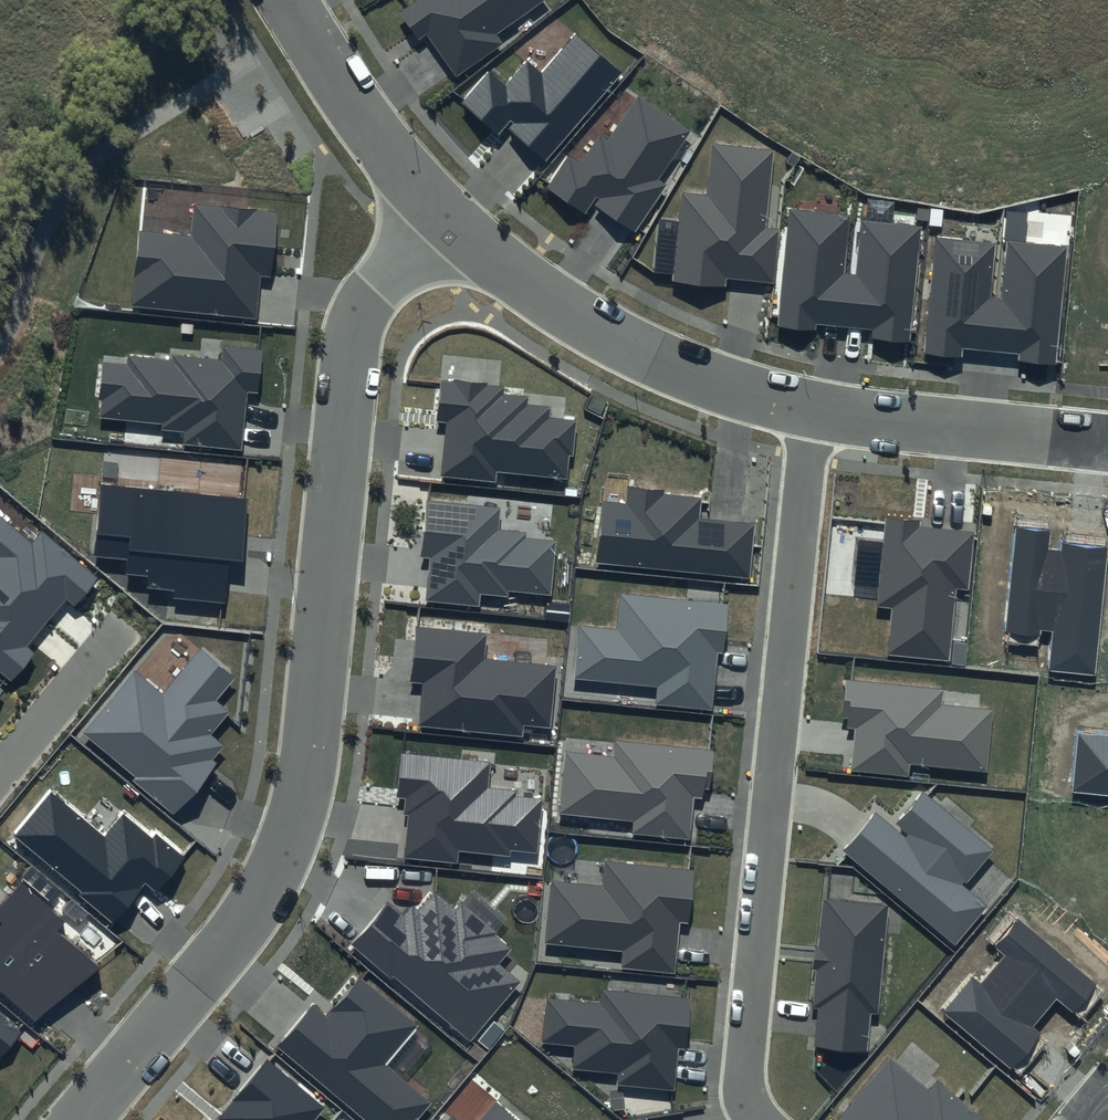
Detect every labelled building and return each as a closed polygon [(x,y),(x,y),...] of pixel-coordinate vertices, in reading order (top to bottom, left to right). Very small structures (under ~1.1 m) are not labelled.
[(396,13),(417,41),(427,34),(456,75),(502,42),(496,34),(544,0),(414,0),(396,13)] [(621,72),(575,33),(540,75),(526,63),(505,87),(487,72),(460,104),(498,136),(506,127),(547,161),(621,72)] [(692,130),(638,95),(608,140),(601,135),(581,165),(567,156),(546,188),(586,214),(592,203),(635,231),(666,185),(658,180),(692,130)] [(775,148),(712,142),(706,195),(681,192),(672,280),(725,286),(726,277),(774,282),(779,229),(767,227),(775,148)] [(277,213),(194,204),(190,236),(137,230),(130,306),(256,319),(260,276),(270,277),(277,213)] [(850,216),(790,210),(778,327),(815,330),(816,325),(873,330),(872,338),(909,341),(920,227),(861,221),(856,275),(845,274),(850,216)] [(935,236),(923,354),(961,358),(962,348),(1019,354),(1018,362),(1056,365),(1068,246),(1008,240),(1003,299),(991,298),(996,242),(935,236)] [(126,364),(103,362),(98,419),(162,425),(161,430),(184,432),(183,446),(242,451),(247,393),(259,394),(263,351),(223,347),(222,359),(174,355),(173,360),(127,355),(126,364)] [(503,386),(440,379),(435,422),(445,423),(440,477),(496,483),(497,471),(566,479),(569,456),(574,456),(577,420),(549,417),(550,408),(526,406),(527,398),(502,396),(503,386)] [(247,499),(101,485),(94,556),(126,559),(124,574),(148,576),(147,587),(174,590),(173,598),(226,603),(230,560),(241,561),(247,499)] [(664,490),(627,486),(625,503),(603,501),(596,561),(749,578),(755,524),(698,517),(700,498),(664,494),(664,490)] [(500,507),(426,500),(421,556),(430,557),(426,600),(479,606),(480,595),(507,598),(508,591),(552,596),(557,541),(525,538),(525,533),(497,531),(500,507)] [(0,509),(0,664),(7,670),(29,643),(22,637),(62,589),(69,595),(94,566),(37,519),(27,531),(0,509)] [(921,520),(885,516),(876,606),(893,608),(888,654),(949,660),(956,589),(967,590),(973,532),(921,526),(921,520)] [(1015,526),(1005,633),(1040,637),(1041,630),(1054,631),(1050,671),(1096,675),(1107,552),(1107,544),(1062,540),(1061,549),(1049,548),(1050,530),(1015,526)] [(728,605),(622,594),(618,631),(581,628),(576,678),(658,686),(656,704),(712,710),(718,653),(723,654),(728,605)] [(485,634),(416,627),(410,682),(423,684),(419,727),(523,737),(524,725),(549,728),(555,666),(482,659),(485,634)] [(241,675),(203,644),(162,694),(136,673),(86,734),(137,776),(133,781),(175,815),(216,764),(211,761),(224,746),(211,736),(231,711),(219,701),(241,675)] [(943,690),(846,680),(842,718),(848,718),(847,728),(856,729),(852,770),(910,776),(911,763),(987,770),(993,710),(941,704),(943,690)] [(1079,734),(1073,792),(1107,795),(1107,737),(1079,734)] [(713,751),(614,740),(612,757),(567,752),(561,813),(634,820),(633,833),(689,839),(693,798),(702,799),(703,788),(709,789),(713,751)] [(491,761),(399,752),(395,799),(405,800),(403,815),(407,815),(403,859),(459,864),(460,852),(509,857),(509,851),(537,853),(543,797),(515,795),(515,790),(488,788),(491,761)] [(993,851),(923,792),(892,828),(875,814),(845,850),(955,942),(986,906),(963,886),(993,851)] [(152,836),(123,812),(104,836),(52,793),(17,835),(85,891),(82,895),(113,921),(145,883),(158,894),(189,857),(157,831),(152,836)] [(696,870),(604,861),(602,886),(552,881),(546,941),(624,948),(622,968),(675,973),(680,922),(690,923),(696,870)] [(21,882),(0,906),(0,921),(2,923),(0,926),(0,990),(36,1021),(100,967),(57,931),(65,921),(21,882)] [(456,911),(435,892),(418,913),(412,908),(405,916),(388,901),(350,945),(390,980),(393,977),(470,1043),(522,983),(499,963),(511,949),(495,935),(498,932),(464,902),(456,911)] [(889,907),(825,900),(813,1009),(817,1009),(813,1046),(868,1052),(871,1014),(878,1014),(889,907)] [(1098,985),(1017,917),(993,946),(1004,956),(980,985),(971,977),(943,1011),(1011,1067),(1040,1033),(1033,1027),(1056,999),(1074,1014),(1098,985)] [(359,978),(326,1017),(311,1005),(276,1046),(365,1119),(418,1119),(432,1103),(385,1065),(417,1026),(359,978)] [(690,997),(601,989),(599,1002),(545,996),(540,1043),(575,1046),(572,1070),(618,1074),(617,1084),(674,1090),(678,1048),(685,1049),(690,997)] [(0,1010),(0,1038),(14,1022),(0,1010)] [(889,1056),(836,1119),(981,1119),(983,1117),(936,1078),(927,1088),(889,1056)] [(266,1062),(220,1118),(222,1119),(313,1119),(323,1108),(266,1062)] [(495,1104),(482,1119),(515,1119),(495,1104)]
